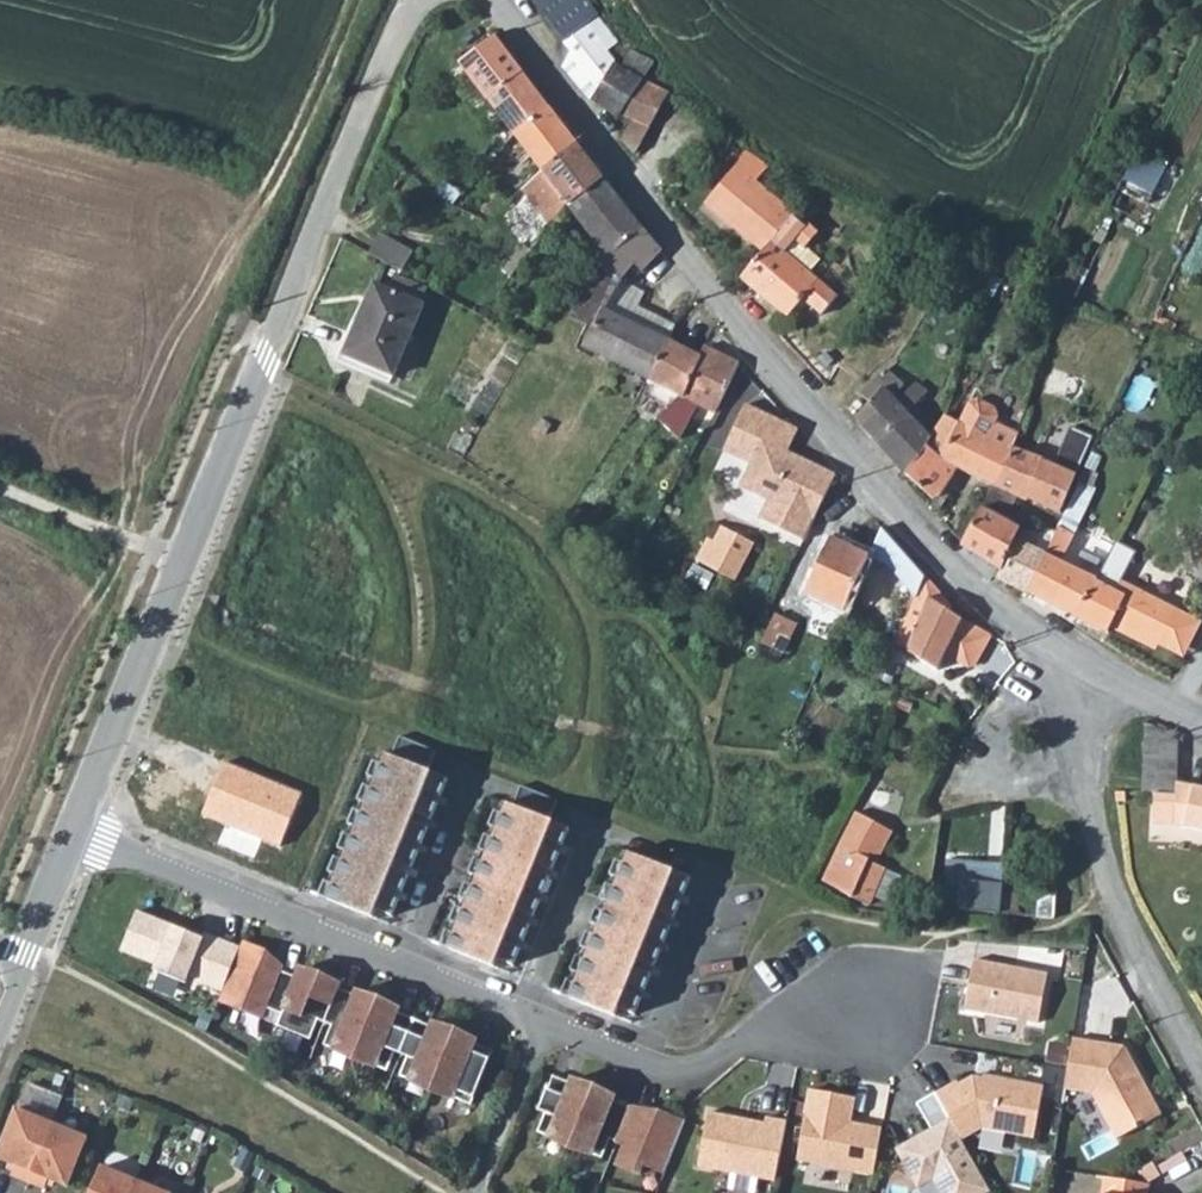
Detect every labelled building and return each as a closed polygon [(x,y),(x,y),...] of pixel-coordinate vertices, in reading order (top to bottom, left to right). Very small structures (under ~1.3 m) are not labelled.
[(571,28),(604,3),(602,0),(550,0),(571,28)] [(604,3),(571,28),(581,42),(570,50),(600,92),(620,54),(613,45),(628,33),(604,3)] [(500,27),(468,51),(525,124),(556,98),(500,27)] [(620,54),(600,92),(612,100),(626,107),(631,105),(649,67),(657,51),(640,44),(633,59),(622,53),(620,54)] [(649,67),(631,105),(660,119),(678,83),(649,67)] [(556,98),(525,124),(551,158),(583,132),(556,98)] [(551,158),(531,178),(558,213),(577,189),(608,164),(583,132),(551,158)] [(1128,175),(1155,188),(1166,165),(1140,152),(1128,175)] [(751,156),(707,204),(764,251),(794,212),(758,180),(766,166),(751,156)] [(608,164),(577,189),(617,241),(599,259),(602,260),(624,271),(634,252),(645,261),(669,240),(608,164)] [(764,251),(751,267),(797,308),(814,288),(833,303),(848,285),(822,265),(831,254),(816,241),(830,221),(819,212),(816,215),(802,203),(794,212),(764,251)] [(384,219),(374,239),(408,256),(418,236),(384,219)] [(401,260),(393,276),(425,289),(431,273),(401,260)] [(602,260),(588,287),(578,308),(600,319),(593,336),(662,368),(679,334),(685,320),(646,301),(653,284),(624,271),(602,260)] [(425,289),(393,276),(380,271),(363,309),(369,311),(354,344),(398,363),(428,290),(425,289)] [(662,368),(653,383),(680,395),(694,384),(710,348),(679,334),(662,368)] [(710,348),(694,384),(688,397),(701,403),(709,390),(730,401),(733,396),(746,365),(750,355),(715,338),(710,348)] [(866,401),(913,454),(943,416),(932,405),(942,395),(922,374),(902,393),(898,386),(911,374),(895,357),(871,378),(880,388),(866,401)] [(943,416),(913,454),(943,484),(959,454),(1002,474),(1021,433),(1024,426),(1022,425),(999,415),(1003,408),(1000,399),(984,393),(976,395),(968,414),(952,405),(943,416)] [(746,400),(726,448),(754,460),(744,483),(772,495),(764,515),(810,534),(839,467),(815,457),(813,462),(787,451),(799,423),(746,400)] [(1002,474),(978,529),(1009,555),(1006,562),(1036,576),(1061,516),(1045,510),(1043,517),(1036,528),(1021,522),(1028,510),(1019,505),(1030,479),(1062,495),(1078,459),(1021,433),(1002,474)] [(1043,517),(1028,510),(1021,522),(1036,528),(1043,517)] [(1061,516),(1036,576),(1089,601),(1105,563),(1062,543),(1073,517),(1063,513),(1061,516)] [(982,648),(995,620),(967,603),(962,599),(962,595),(948,579),(891,514),(880,541),(897,550),(925,581),(910,613),(921,617),(912,638),(911,643),(944,657),(955,630),(961,632),(958,638),(982,648)] [(711,537),(699,560),(742,582),(761,543),(725,525),(717,540),(711,537)] [(1105,563),(1089,601),(1113,612),(1119,603),(1130,607),(1143,575),(1125,567),(1137,539),(1120,531),(1105,563)] [(811,591),(849,607),(870,556),(834,540),(811,591)] [(1143,575),(1130,607),(1164,623),(1179,591),(1143,575)] [(779,612),(771,631),(767,642),(788,652),(802,623),(779,612)] [(910,613),(901,634),(912,638),(921,617),(910,613)] [(994,636),(980,665),(998,674),(1013,646),(994,636)] [(1154,705),(1150,778),(1162,778),(1181,780),(1182,764),(1184,719),(1154,705)] [(332,893),(379,912),(383,904),(404,913),(411,896),(389,888),(392,880),(414,890),(421,872),(400,864),(402,856),(424,866),(431,849),(409,840),(412,833),(433,842),(441,825),(419,816),(422,809),(443,818),(450,802),(429,792),(431,786),(453,795),(460,778),(441,770),(449,750),(412,736),(404,754),(394,751),(390,761),(387,760),(381,775),(383,776),(380,784),(377,783),(371,798),(374,800),(351,855),(348,854),(342,869),(344,870),(341,879),(339,877),(332,893)] [(279,844),(300,792),(228,762),(206,814),(279,844)] [(1162,778),(1161,810),(1201,817),(1201,769),(1182,764),(1181,780),(1162,778)] [(453,942),(500,962),(504,953),(526,963),(533,946),(511,937),(514,929),(535,939),(543,922),(520,913),(524,906),(545,915),(552,899),(530,889),(533,882),(555,891),(562,875),(540,865),(543,859),(565,868),(572,851),(550,842),(553,835),(575,844),(582,827),(562,819),(570,800),(534,785),(526,804),(515,800),(511,811),(508,809),(502,825),(505,826),(501,834),(499,833),(492,848),(495,849),(472,904),(470,904),(463,919),(466,920),(463,928),(460,927),(453,942)] [(856,817),(823,887),(869,908),(887,871),(877,867),(893,835),(856,817)] [(955,841),(948,894),(1001,900),(1009,848),(955,841)] [(1009,848),(1001,900),(1036,904),(1039,881),(1043,852),(1009,848)] [(695,893),(701,876),(635,849),(631,860),(628,859),(622,874),(625,874),(621,883),(618,882),(612,897),(615,898),(592,953),(589,953),(583,967),(586,969),(582,977),(580,976),(573,992),(620,1012),(624,1002),(645,1012),(652,995),(631,986),(634,979),(655,988),(662,971),(641,962),(643,955),(665,964),(672,948),(650,938),(653,932),(675,940),(682,924),(660,915),(663,908),(684,917),(692,900),(670,891),(673,884),(695,893)] [(227,992),(246,945),(208,929),(206,934),(140,907),(124,949),(158,964),(156,968),(190,983),(192,977),(227,992)] [(267,948),(248,940),(246,945),(227,992),(225,998),(267,1015),(271,1005),(287,1012),(283,1023),(316,1037),(323,1018),(337,1023),(329,1042),(393,1068),(401,1048),(413,1053),(405,1073),(477,1101),(499,1048),(305,970),(302,975),(287,969),(288,965),(264,955),(267,948)] [(984,951),(974,1001),(1042,1013),(1052,964),(984,951)] [(1122,1038),(1070,1027),(1064,1054),(1059,1077),(1086,1083),(1109,1130),(1150,1110),(1136,1082),(1142,1079),(1122,1038)] [(554,1097),(546,1116),(610,1143),(618,1124),(634,1130),(625,1150),(648,1159),(652,1149),(674,1158),(694,1107),(675,1099),(673,1106),(562,1060),(548,1094),(554,1097)] [(989,1119),(1031,1127),(1041,1076),(1001,1068),(1001,1071),(985,1068),(970,1075),(969,1072),(946,1082),(967,1129),(989,1119)] [(1150,1110),(1155,1108),(1142,1079),(1136,1082),(1150,1110)] [(945,1081),(927,1089),(941,1121),(935,1123),(933,1120),(904,1132),(922,1173),(936,1165),(949,1192),(970,1192),(991,1183),(967,1129),(946,1082),(945,1081)] [(802,1156),(879,1171),(888,1127),(856,1121),(861,1096),(816,1087),(802,1156)] [(779,1180),(791,1120),(771,1116),(770,1122),(714,1111),(702,1164),(779,1180)] [(15,1182),(31,1189),(55,1131),(21,1116),(0,1165),(19,1172),(15,1182)] [(90,1145),(55,1131),(31,1189),(42,1192),(48,1192),(52,1186),(69,1192),(70,1192),(90,1145)] [(103,1173),(95,1192),(136,1192),(138,1188),(103,1173)] [(1101,1192),(1148,1192),(1148,1189),(1103,1182),(1101,1192)]
